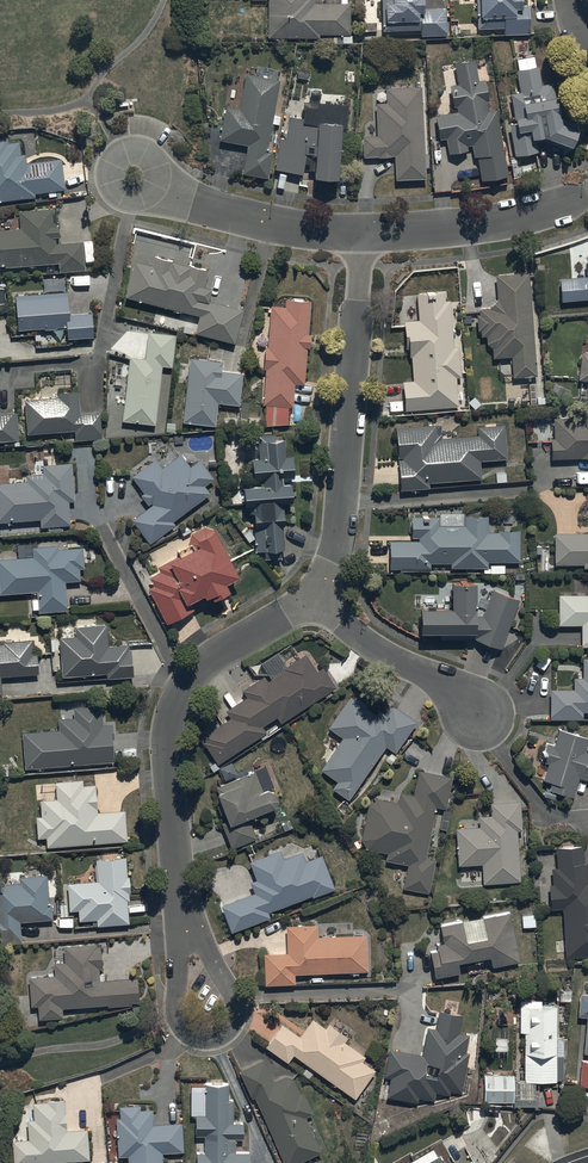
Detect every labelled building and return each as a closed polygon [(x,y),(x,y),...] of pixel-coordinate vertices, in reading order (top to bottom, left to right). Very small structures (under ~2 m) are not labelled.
[(266,40),(319,42),(320,37),(349,38),(350,7),(314,6),(314,0),(268,0),(266,40)] [(382,33),(420,33),(420,37),(446,37),(445,11),(422,12),(421,0),(381,0),(382,33)] [(476,32),(504,31),(504,37),(529,37),(528,8),(520,8),(520,0),(476,0),(476,32)] [(454,66),(457,87),(450,88),(452,110),(457,109),(458,115),(437,119),(440,142),(445,141),(448,156),(468,153),(468,148),(472,148),(473,160),(477,161),(480,185),(508,179),(496,113),(489,114),(485,83),(477,84),(475,63),(454,66)] [(576,127),(558,119),(553,86),(539,88),(537,70),(515,73),(519,95),(510,97),(515,126),(508,126),(515,160),(537,155),(536,144),(543,144),(571,153),(577,136),(573,135),(576,127)] [(245,77),(239,111),(225,109),(219,144),(247,149),(242,178),(268,183),(273,155),(266,154),(279,83),(245,77)] [(385,91),(386,105),(374,105),(375,138),(362,139),(363,159),(395,159),(395,184),(425,183),(422,90),(385,91)] [(310,175),(309,183),(338,185),(341,131),(347,131),(349,109),(304,105),(302,121),(289,120),(285,142),(281,141),(275,172),(302,177),(303,173),(310,175)] [(0,142),(0,204),(37,200),(36,195),(65,192),(62,160),(26,164),(25,156),(19,157),(18,146),(8,147),(7,141),(0,142)] [(20,232),(0,233),(0,263),(59,259),(59,268),(85,267),(83,237),(57,239),(56,232),(60,232),(59,220),(57,220),(57,215),(53,216),(53,212),(19,214),(20,232)] [(151,261),(135,257),(126,293),(200,311),(195,328),(236,338),(244,305),(209,297),(212,284),(205,282),(209,265),(153,251),(151,261)] [(499,295),(489,304),(480,305),(480,311),(478,311),(478,326),(481,327),(482,332),(488,332),(487,339),(493,344),(494,354),(513,352),(512,373),(537,371),(529,269),(497,271),(499,295)] [(561,281),(562,304),(587,302),(587,280),(561,281)] [(68,287),(15,292),(17,326),(67,322),(68,336),(94,334),(92,309),(70,311),(68,287)] [(445,288),(417,290),(419,316),(404,318),(406,344),(410,344),(410,353),(412,353),(414,377),(403,378),(405,406),(459,402),(457,373),(462,373),(461,342),(454,342),(451,296),(445,296),(445,288)] [(285,304),(270,302),(268,344),(266,344),(264,365),(266,366),(263,402),(266,403),(264,419),(288,421),(289,402),(293,403),(295,379),(304,380),(307,342),(310,343),(311,329),(308,328),(311,297),(286,295),(285,304)] [(130,355),(123,416),(156,420),(163,361),(172,363),(175,333),(148,329),(144,357),(130,355)] [(584,349),(579,374),(587,376),(587,349),(584,349)] [(222,356),(192,354),(184,420),(217,423),(220,399),(239,401),(242,369),(221,367),(222,356)] [(102,435),(100,409),(79,411),(79,409),(77,387),(58,388),(59,393),(26,395),(26,431),(75,428),(76,437),(102,435)] [(555,434),(552,435),(552,454),(587,454),(587,405),(579,405),(579,414),(555,414),(555,434)] [(19,436),(17,409),(0,410),(0,438),(19,436)] [(437,421),(397,423),(401,486),(431,484),(430,477),(481,474),(480,457),(507,455),(505,421),(478,423),(479,432),(440,434),(440,430),(437,430),(437,421)] [(286,430),(259,431),(260,455),(254,455),(254,476),(264,475),(264,479),(247,479),(247,499),(250,499),(250,509),(256,509),(257,547),(265,546),(265,555),(282,555),(281,547),(284,547),(284,521),(286,521),(285,502),(282,502),(282,496),(294,495),(293,473),(295,473),(295,452),(286,453),(286,430)] [(157,455),(132,472),(144,490),(142,492),(150,504),(134,515),(150,539),(177,521),(174,516),(211,491),(204,481),(213,476),(198,455),(187,462),(179,451),(162,462),(157,455)] [(0,479),(0,518),(41,516),(42,523),(71,521),(70,496),(74,496),(72,459),(30,462),(31,471),(27,471),(28,477),(0,479)] [(488,565),(488,558),(512,558),(520,558),(521,525),(499,526),(499,528),(488,528),(488,511),(464,511),(464,522),(439,522),(439,513),(429,512),(430,509),(423,509),(423,512),(412,512),(412,534),(420,534),(420,538),(391,537),(390,566),(431,567),(431,559),(452,559),(451,564),(488,565)] [(170,553),(171,555),(158,563),(161,569),(151,574),(155,581),(149,584),(166,619),(193,605),(188,595),(205,586),(207,590),(213,587),(215,591),(231,583),(227,575),(240,569),(216,522),(209,524),(206,523),(190,531),(194,541),(170,553)] [(555,530),(555,560),(584,560),(584,563),(587,563),(587,529),(555,530)] [(0,557),(0,591),(38,588),(40,609),(67,607),(65,576),(81,575),(81,564),(84,564),(82,543),(58,545),(58,542),(34,543),(35,554),(0,557)] [(453,575),(453,600),(423,600),(422,624),(441,624),(441,635),(479,634),(500,645),(520,596),(494,586),(483,609),(477,609),(478,575),(453,575)] [(559,591),(559,621),(582,621),(582,643),(587,643),(587,591),(559,591)] [(75,633),(59,634),(63,674),(107,670),(108,675),(135,673),(132,646),(130,646),(129,640),(108,642),(106,620),(75,622),(75,633)] [(0,641),(0,695),(2,695),(2,672),(39,671),(38,650),(33,650),(32,637),(3,638),(3,641),(0,641)] [(231,714),(204,730),(202,732),(217,758),(267,729),(263,722),(277,714),(280,718),(335,685),(323,664),(317,668),(306,650),(285,662),(279,651),(262,661),(270,675),(267,677),(265,674),(243,687),(248,695),(227,707),(231,714)] [(574,685),(552,686),(551,716),(583,717),(583,707),(587,707),(587,654),(584,654),(583,675),(575,675),(574,685)] [(353,696),(350,694),(331,724),(345,736),(321,765),(337,779),(333,785),(349,797),(387,743),(395,750),(417,718),(391,701),(385,710),(379,706),(375,710),(366,704),(368,702),(355,694),(353,696)] [(59,715),(59,725),(22,729),(26,765),(115,757),(113,720),(103,721),(102,702),(75,704),(75,715),(59,715)] [(557,788),(574,793),(580,773),(587,775),(587,734),(559,724),(554,740),(547,739),(541,757),(550,759),(544,776),(550,779),(545,793),(554,796),(557,788)] [(418,767),(412,791),(400,789),(398,799),(377,795),(369,800),(362,837),(368,846),(388,850),(386,856),(408,861),(403,885),(429,890),(436,856),(426,854),(437,803),(445,805),(452,774),(418,767)] [(258,833),(249,810),(276,799),(280,790),(276,784),(268,780),(262,783),(256,768),(216,783),(231,816),(223,819),(232,844),(258,833)] [(41,796),(42,811),(42,814),(37,814),(38,835),(47,835),(48,843),(128,837),(126,806),(97,808),(97,789),(95,789),(95,781),(83,782),(82,778),(55,778),(56,796),(41,796)] [(491,799),(491,812),(479,812),(480,824),(456,825),(459,861),(483,860),(484,880),(521,878),(518,827),(522,827),(520,799),(491,799)] [(563,905),(567,954),(587,953),(587,858),(584,858),(583,842),(557,843),(558,864),(553,864),(553,880),(551,880),(552,905),(563,905)] [(250,858),(256,876),(250,879),(254,890),(222,902),(232,928),(271,913),(269,908),(312,891),(313,893),(335,885),(322,851),(305,857),(302,848),(283,855),(280,847),(250,858)] [(96,855),(97,877),(69,880),(70,908),(80,907),(80,917),(98,917),(98,921),(129,920),(128,897),(129,897),(129,889),(130,889),(130,873),(127,873),(126,854),(96,855)] [(19,879),(0,881),(0,942),(23,940),(21,919),(54,916),(52,901),(50,901),(47,871),(19,874),(19,879)] [(486,934),(467,937),(462,922),(441,926),(444,944),(437,945),(438,951),(429,953),(434,978),(459,973),(457,963),(489,957),(491,967),(519,962),(510,914),(484,918),(486,934)] [(287,922),(287,948),(264,950),(265,981),(296,980),(296,971),(367,968),(367,933),(317,933),(317,922),(287,922)] [(54,959),(54,972),(29,973),(31,1003),(38,1003),(39,1016),(63,1013),(63,1004),(107,1001),(107,1004),(131,1003),(131,999),(140,999),(138,975),(99,978),(99,966),(101,965),(100,943),(64,944),(64,959),(54,959)] [(581,990),(579,1012),(587,1012),(584,1049),(587,1049),(587,991),(581,990)] [(560,999),(521,998),(520,1029),(526,1029),(525,1078),(559,1078),(560,999)] [(470,1031),(459,1029),(463,1011),(438,1006),(435,1024),(427,1023),(422,1051),(390,1045),(385,1072),(391,1073),(387,1093),(419,1099),(420,1095),(434,1098),(436,1088),(449,1091),(450,1087),(462,1089),(470,1049),(466,1048),(470,1031)] [(313,1015),(301,1032),(283,1018),(266,1043),(288,1059),(294,1051),(356,1095),(376,1067),(362,1057),(365,1053),(345,1038),(349,1033),(329,1019),(325,1024),(313,1015)] [(255,1093),(286,1162),(292,1162),(321,1148),(306,1114),(313,1110),(304,1088),(299,1090),(294,1076),(286,1073),(273,1078),(265,1057),(240,1066),(251,1095),(255,1093)] [(579,1082),(587,1083),(587,1057),(581,1057),(579,1082)] [(515,1070),(484,1070),(484,1098),(515,1098),(515,1070)] [(204,1110),(196,1110),(196,1132),(205,1132),(205,1149),(196,1149),(196,1162),(251,1162),(251,1148),(237,1148),(237,1137),(244,1137),(244,1118),(235,1118),(235,1095),(230,1095),(230,1079),(204,1079),(204,1110)] [(87,1127),(66,1129),(64,1096),(32,1098),(34,1116),(27,1116),(29,1137),(13,1138),(15,1161),(89,1156),(87,1127)] [(120,1115),(117,1115),(119,1154),(129,1153),(130,1162),(164,1162),(164,1147),(183,1147),(183,1119),(153,1119),(153,1106),(140,1106),(141,1103),(120,1103),(120,1115)] [(460,1134),(443,1142),(449,1154),(466,1146),(460,1134)] [(405,1162),(447,1162),(440,1150),(438,1151),(435,1145),(404,1162),(405,1162)]
